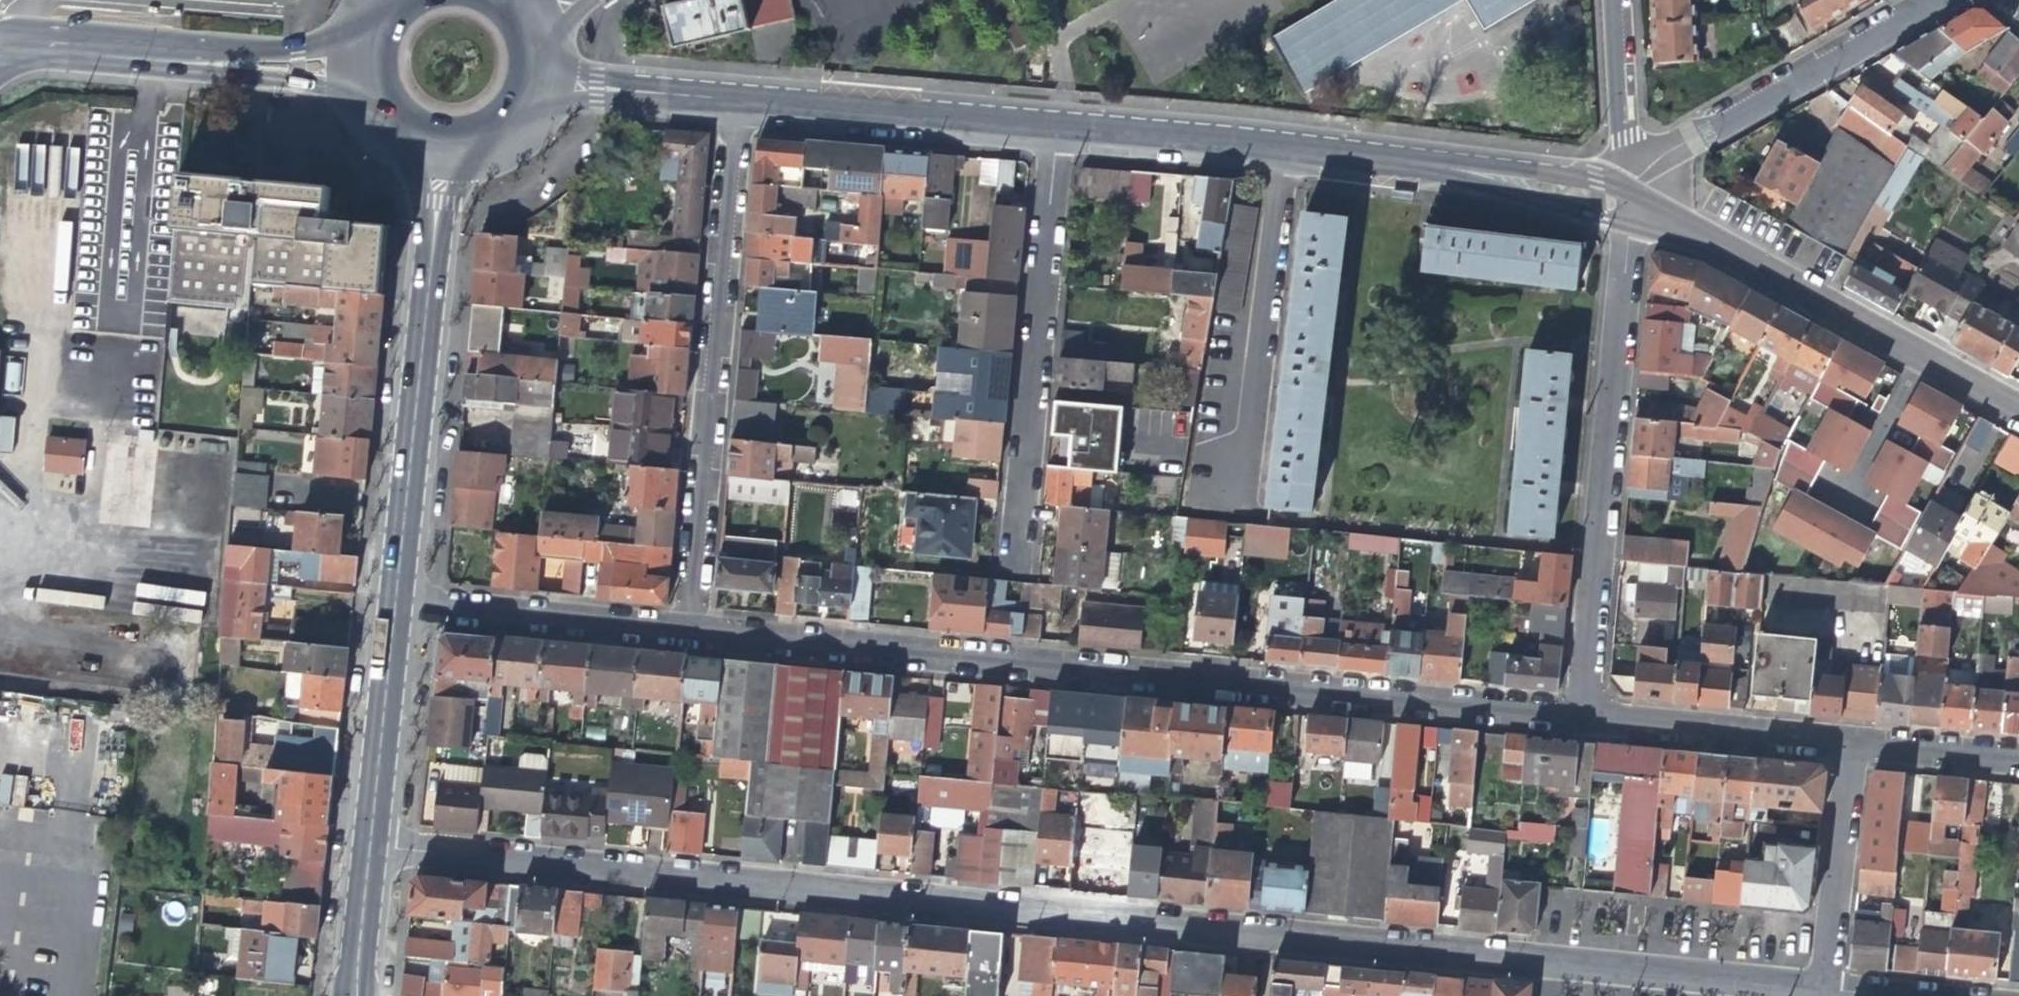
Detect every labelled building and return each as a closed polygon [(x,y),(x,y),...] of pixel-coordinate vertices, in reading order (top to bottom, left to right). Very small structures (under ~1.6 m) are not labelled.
[(792,19),(788,0),(696,0),(662,8),(666,24),(671,47),(792,19)] [(1013,49),(1032,38),(1009,0),(984,0),(1013,49)] [(1450,0),(1334,0),(1267,40),(1296,91),(1450,0)] [(1482,27),(1529,0),(1465,0),(1482,27)] [(1650,23),(1691,21),(1690,0),(1648,0),(1648,3),(1650,23)] [(1843,10),(1837,0),(1791,0),(1795,7),(1788,11),(1801,34),(1826,20),(1843,10)] [(1843,10),(1860,0),(1837,0),(1843,10)] [(1956,15),(1934,28),(1965,50),(2006,26),(1982,6),(1972,6),(1956,15)] [(1693,61),(1691,21),(1650,23),(1651,46),(1652,70),(1677,68),(1676,62),(1693,61)] [(1927,78),(1965,50),(1934,28),(1917,37),(1890,52),(1927,78)] [(2018,73),(2018,42),(2004,30),(1980,61),(1982,62),(1973,73),(2000,96),(2018,73)] [(1887,87),(1940,125),(1963,140),(1983,117),(1940,87),(1935,94),(1930,100),(1896,75),(1887,87)] [(1853,92),(1847,101),(1907,144),(1918,151),(1924,143),(1905,129),(1911,121),(1859,84),(1853,92)] [(1793,203),(1781,224),(1800,235),(1842,258),(1907,144),(1847,101),(1832,122),(1836,125),(1828,140),(1814,165),(1775,142),(1754,181),(1793,203)] [(1991,107),(1983,117),(1963,140),(1941,167),(1964,183),(1980,195),(1989,184),(1966,167),(2005,119),(1991,107)] [(1940,125),(1924,143),(1918,151),(1941,167),(1963,140),(1940,125)] [(2005,165),(2018,149),(2018,126),(2017,125),(1993,155),(2005,165)] [(671,237),(698,239),(700,221),(705,165),(708,137),(662,132),(658,181),(676,182),(671,237)] [(802,189),(807,145),(786,143),(758,140),(754,185),(802,189)] [(807,145),(802,189),(816,191),(847,193),(882,196),(886,151),(837,147),(807,145)] [(1875,203),(1887,210),(1919,156),(1907,149),(1875,203)] [(886,151),(882,196),(879,223),(899,224),(902,198),(922,200),(926,155),(907,153),(886,151)] [(944,230),(952,157),(941,156),(926,155),(922,200),(920,229),(944,230)] [(1008,162),(996,161),(994,189),(1005,189),(1008,162)] [(1074,195),(1127,200),(1129,172),(1085,167),(1077,174),(1075,187),(1074,195)] [(1146,173),(1129,172),(1127,200),(1127,202),(1144,202),(1146,173)] [(250,286),(255,240),(260,183),(177,175),(166,303),(248,311),(250,286)] [(1204,250),(1221,252),(1229,204),(1233,180),(1220,179),(1206,178),(1200,224),(1208,225),(1204,250)] [(297,212),(329,214),(331,189),(260,183),(255,240),(294,243),(297,212)] [(814,209),(816,191),(802,189),(754,185),(752,208),(750,231),(793,236),(793,226),(779,225),(780,206),(814,209)] [(823,239),(861,243),(877,245),(879,223),(882,196),(847,193),(847,202),(860,203),(858,227),(842,225),(842,232),(824,231),(823,239)] [(1255,208),(1229,204),(1221,252),(1217,274),(1213,299),(1212,309),(1239,313),(1255,208)] [(992,207),(989,246),(986,281),(1016,283),(1020,241),(1024,209),(992,207)] [(297,212),(294,243),(329,246),(347,248),(349,225),(328,223),(329,214),(297,212)] [(1333,317),(1345,219),(1303,214),(1297,263),(1291,311),(1333,317)] [(1122,291),(1170,295),(1171,270),(1175,216),(1165,216),(1161,269),(1151,268),(1135,267),(1136,247),(1125,246),(1122,291)] [(347,248),(329,246),(325,293),(382,299),(385,272),(389,228),(349,225),(347,248)] [(1496,279),(1501,236),(1462,232),(1424,227),(1419,263),(1418,269),(1496,279)] [(2018,257),(2018,227),(2006,248),(2018,257)] [(697,255),(698,239),(671,237),(655,235),(655,234),(626,231),(624,249),(697,255)] [(813,238),(793,236),(750,231),(747,257),(810,264),(813,238)] [(473,272),(511,276),(513,258),(515,238),(476,234),(474,255),(473,272)] [(1501,236),(1496,279),(1574,289),(1574,286),(1578,246),(1539,241),(1501,236)] [(986,281),(989,246),(947,242),(944,277),(986,281)] [(861,243),(859,268),(875,270),(877,245),(861,243)] [(1866,300),(1891,313),(1903,291),(1916,269),(1871,243),(1861,260),(1853,264),(1841,286),(1866,300)] [(563,268),(577,269),(579,246),(565,245),(564,253),(563,268)] [(655,265),(653,294),(693,298),(695,277),(697,255),(624,249),(623,262),(655,265)] [(541,251),(540,265),(538,278),(548,279),(562,281),(563,268),(564,253),(541,251)] [(1645,289),(1693,303),(1694,304),(1697,293),(1690,291),(1698,263),(1678,258),(1658,252),(1649,257),(1648,260),(1645,289)] [(1932,308),(1959,323),(1971,304),(1983,285),(1925,252),(1916,269),(1903,291),(1932,308)] [(765,285),(808,288),(810,264),(747,257),(746,266),(745,283),(765,285)] [(530,260),(513,258),(511,276),(521,277),(528,277),(529,265),(530,260)] [(1726,299),(1739,305),(1746,290),(1731,282),(1711,271),(1698,263),(1690,291),(1697,293),(1694,304),(1693,303),(1691,312),(1702,317),(1706,306),(1719,313),(1726,299)] [(540,265),(529,265),(528,277),(538,278),(540,265)] [(577,269),(563,268),(562,281),(561,288),(582,290),(584,270),(577,269)] [(873,294),(875,270),(859,268),(857,293),(873,294)] [(1189,272),(1171,270),(1170,295),(1188,297),(1213,299),(1217,274),(1189,272)] [(517,311),(521,277),(511,276),(473,272),(471,287),(470,306),(517,311)] [(965,289),(958,348),(1009,353),(1013,316),(1016,283),(986,281),(944,277),(937,276),(936,286),(965,289)] [(546,300),(560,302),(561,288),(562,281),(548,279),(546,300)] [(762,308),(760,328),(778,330),(816,334),(818,313),(809,311),(810,289),(808,288),(765,285),(762,308)] [(582,297),(582,290),(561,288),(560,302),(559,314),(573,315),(575,296),(582,297)] [(317,308),(318,292),(285,289),(283,305),(317,308)] [(1727,327),(1757,344),(1776,306),(1762,298),(1746,290),(1739,305),(1727,327)] [(318,292),(317,308),(338,311),(336,330),(378,334),(380,318),(382,299),(325,293),(318,292)] [(631,292),(629,319),(691,325),(692,312),(693,298),(653,294),(631,292)] [(1153,359),(1153,366),(1165,367),(1198,370),(1200,370),(1212,309),(1213,299),(1188,297),(1182,328),(1176,361),(1153,359)] [(1641,335),(1637,370),(1668,376),(1699,382),(1711,358),(1676,354),(1678,322),(1673,322),(1675,305),(1644,302),(1641,335)] [(2012,326),(1971,304),(1959,323),(1946,344),(1970,357),(1989,368),(2012,326)] [(1766,375),(1777,382),(1810,325),(1796,317),(1776,306),(1757,344),(1777,355),(1766,375)] [(1320,410),(1333,317),(1291,311),(1284,359),(1278,405),(1320,410)] [(584,316),(573,315),(559,314),(556,337),(582,339),(584,316)] [(2012,326),(1989,368),(1996,372),(2005,377),(2018,351),(2018,314),(2012,326)] [(619,342),(648,345),(688,348),(690,336),(691,325),(629,319),(622,319),(619,342)] [(1078,326),(1061,325),(1058,357),(1092,360),(1093,345),(1077,343),(1078,326)] [(1796,378),(1812,387),(1816,380),(1839,340),(1829,335),(1810,325),(1777,382),(1759,413),(1747,433),(1763,442),(1775,450),(1782,438),(1785,434),(1769,424),(1796,378)] [(775,358),(778,330),(760,328),(740,326),(739,340),(738,354),(775,358)] [(311,341),(314,346),(334,349),(336,330),(311,327),(311,341)] [(314,346),(313,354),(312,362),(325,363),(375,368),(377,351),(378,334),(336,330),(334,349),(314,346)] [(833,409),(862,412),(864,388),(869,339),(830,335),(828,349),(837,350),(833,409)] [(1839,340),(1816,380),(1849,398),(1853,391),(1865,398),(1883,365),(1865,355),(1839,340)] [(645,382),(644,392),(680,395),(684,396),(686,372),(688,348),(648,345),(647,357),(663,358),(661,383),(645,382)] [(312,362),(313,354),(303,353),(303,349),(273,346),(272,358),(312,362)] [(938,346),(933,394),(931,418),(954,421),(1001,425),(1005,387),(1009,353),(958,348),(938,346)] [(478,355),(476,376),(553,383),(555,362),(523,358),(524,349),(519,348),(513,348),(512,358),(478,355)] [(1563,400),(1568,354),(1525,350),(1516,442),(1559,446),(1563,400)] [(11,354),(0,352),(0,451),(11,354)] [(647,357),(645,382),(661,383),(663,358),(647,357)] [(1152,374),(1153,366),(1092,360),(1058,357),(1057,374),(1056,386),(1101,390),(1103,376),(1130,378),(1130,372),(1152,374)] [(242,385),(253,385),(254,359),(242,359),(242,385)] [(322,396),(325,396),(371,401),(373,386),(375,368),(325,363),(322,396)] [(737,364),(733,400),(761,403),(765,367),(737,364)] [(1198,370),(1165,367),(1159,411),(1190,414),(1198,370)] [(1667,392),(1668,376),(1637,370),(1636,380),(1635,389),(1667,392)] [(513,413),(549,416),(553,383),(476,376),(463,374),(461,393),(459,407),(513,413)] [(1852,400),(1849,398),(1816,380),(1812,387),(1806,398),(1824,408),(1842,418),(1852,400)] [(1909,431),(1917,435),(1938,447),(1960,407),(1917,384),(1899,418),(1912,425),(1909,431)] [(251,389),(241,388),(238,430),(248,431),(251,389)] [(933,394),(864,388),(862,412),(931,418),(933,394)] [(678,411),(680,395),(644,392),(613,389),(611,408),(614,409),(612,429),(668,434),(670,420),(671,410),(678,411)] [(1647,411),(1633,409),(1633,418),(1715,429),(1722,416),(1727,405),(1705,394),(1697,409),(1650,403),(1647,411)] [(325,396),(320,438),(367,443),(369,423),(371,401),(325,396)] [(1876,398),(1869,409),(1877,413),(1883,402),(1876,398)] [(774,404),(761,403),(733,400),(726,477),(789,482),(792,462),(811,464),(813,447),(770,442),(774,404)] [(1052,421),(1050,444),(1074,446),(1075,444),(1094,445),(1094,448),(1108,449),(1112,407),(1054,401),(1052,421)] [(1320,410),(1278,405),(1271,457),(1265,509),(1307,514),(1320,410)] [(1123,408),(1112,407),(1108,449),(1106,471),(1117,472),(1123,408)] [(1738,424),(1722,416),(1715,429),(1736,432),(1747,433),(1759,413),(1748,407),(1738,424)] [(1824,408),(1801,450),(1819,460),(1836,469),(1844,455),(1851,459),(1866,432),(1842,418),(1824,408)] [(545,459),(549,416),(513,413),(508,456),(545,459)] [(1964,444),(1977,451),(1991,424),(1978,417),(1964,444)] [(1735,443),(1736,432),(1715,429),(1633,418),(1631,438),(1629,454),(1667,459),(1670,433),(1692,436),(1692,438),(1735,443)] [(999,445),(1001,425),(954,421),(950,459),(997,465),(999,445)] [(676,434),(668,434),(612,429),(609,428),(608,446),(610,447),(609,465),(612,466),(665,470),(666,456),(666,451),(675,452),(676,434)] [(2007,433),(1992,459),(2016,473),(2018,468),(2018,440),(2007,433)] [(1938,447),(1917,435),(1906,455),(1919,462),(1946,477),(1957,457),(1938,447)] [(79,473),(82,442),(31,436),(28,465),(79,473)] [(314,477),(363,482),(365,463),(367,443),(320,438),(318,438),(314,477)] [(1766,480),(1786,491),(1798,498),(1819,460),(1801,450),(1782,438),(1775,450),(1769,470),(1766,480)] [(1554,492),(1559,446),(1516,442),(1507,534),(1550,538),(1554,492)] [(1763,442),(1752,468),(1769,470),(1775,450),(1763,442)] [(1919,462),(1906,455),(1883,442),(1868,469),(1873,471),(1865,486),(1882,495),(1897,503),(1919,462)] [(1106,471),(1108,449),(1094,448),(1094,445),(1075,444),(1074,446),(1050,444),(1048,466),(1092,470),(1106,471)] [(1953,494),(1977,451),(1964,444),(1957,457),(1946,477),(1940,487),(1953,494)] [(456,451),(453,484),(487,487),(495,488),(496,474),(502,475),(503,455),(456,451)] [(1694,462),(1667,459),(1629,454),(1627,472),(1625,493),(1681,499),(1684,475),(1693,477),(1694,462)] [(623,505),(636,507),(673,510),(675,488),(676,471),(665,470),(612,466),(611,471),(626,473),(623,505)] [(1088,509),(1092,470),(1048,466),(1046,484),(1044,505),(1061,506),(1088,509)] [(1742,486),(1740,505),(1757,507),(1766,480),(1769,470),(1752,468),(1746,486),(1742,486)] [(232,504),(263,508),(266,476),(234,474),(232,504)] [(785,520),(789,482),(726,477),(722,517),(785,522),(785,520)] [(967,478),(966,496),(997,497),(997,479),(967,478)] [(484,530),(487,487),(453,484),(452,498),(449,527),(479,529),(484,530)] [(1854,571),(1872,539),(1861,533),(1845,524),(1842,529),(1812,513),(1815,507),(1798,498),(1786,491),(1768,524),(1797,540),(1828,556),(1854,571)] [(2005,515),(2003,517),(2018,527),(2018,492),(2005,515)] [(971,498),(915,493),(909,551),(958,556),(961,529),(962,514),(970,515),(971,498)] [(1897,503),(1882,495),(1861,533),(1872,539),(1904,556),(1906,552),(1924,518),(1897,503)] [(1957,564),(1970,571),(1986,545),(2003,517),(2005,515),(1972,496),(1959,520),(1952,533),(1968,544),(1957,564)] [(1726,536),(1715,571),(1732,573),(1736,573),(1757,507),(1740,505),(1693,500),(1692,513),(1729,517),(1732,515),(1726,536)] [(1924,518),(1906,552),(1925,563),(1909,591),(1920,592),(1952,533),(1959,520),(1947,512),(1932,504),(1924,518)] [(1059,529),(1057,547),(1104,551),(1107,510),(1088,509),(1061,506),(1059,529)] [(673,510),(636,507),(634,529),(633,544),(669,547),(671,528),(673,510)] [(298,528),(295,553),(311,555),(336,558),(338,539),(341,517),(287,511),(285,525),(298,528)] [(582,539),(593,540),(594,525),(594,520),(541,515),(539,535),(563,538),(582,539)] [(1234,555),(1237,524),(1224,523),(1185,519),(1181,549),(1234,555)] [(1281,555),(1284,528),(1243,523),(1240,550),(1281,555)] [(634,529),(594,525),(593,540),(633,544),(634,529)] [(532,593),(537,535),(494,531),(488,588),(510,591),(532,593)] [(1395,551),(1396,538),(1393,538),(1347,533),(1346,545),(1395,551)] [(758,541),(757,550),(756,564),(733,562),(734,548),(735,538),(720,536),(715,587),(744,590),(770,592),(775,543),(758,541)] [(1685,543),(1621,537),(1618,561),(1660,565),(1682,568),(1685,543)] [(580,559),(582,539),(563,538),(557,595),(576,597),(578,577),(580,559)] [(664,605),(669,547),(633,544),(593,540),(582,539),(580,559),(594,560),(594,558),(611,559),(610,577),(600,576),(598,599),(634,602),(664,605)] [(845,540),(843,554),(854,554),(855,540),(845,540)] [(1822,567),(1828,556),(1797,540),(1791,550),(1822,567)] [(1426,574),(1441,575),(1441,573),(1443,543),(1429,541),(1426,574)] [(265,584),(268,558),(269,549),(230,544),(226,580),(265,584)] [(2001,555),(1986,545),(1970,571),(1956,595),(1984,597),(1997,598),(2003,588),(2013,571),(1997,562),(2001,555)] [(1056,565),(1054,587),(1059,587),(1100,591),(1104,551),(1057,547),(1056,565)] [(757,550),(734,548),(733,562),(756,564),(757,550)] [(295,553),(269,549),(268,558),(301,561),(301,565),(308,572),(311,555),(295,553)] [(1453,595),(1466,597),(1529,603),(1563,607),(1566,582),(1568,555),(1540,553),(1538,583),(1455,574),(1453,595)] [(817,606),(848,609),(852,568),(854,554),(843,554),(841,569),(828,568),(828,572),(817,571),(817,563),(797,561),(781,559),(775,616),(792,617),(793,603),(817,606)] [(311,555),(308,572),(308,579),(352,584),(353,574),(355,560),(336,558),(311,555)] [(1681,587),(1681,577),(1682,568),(1660,565),(1658,585),(1635,583),(1635,584),(1633,600),(1632,615),(1672,619),(1675,586),(1681,587)] [(1383,595),(1391,596),(1394,569),(1394,567),(1385,566),(1383,595)] [(869,569),(852,568),(848,609),(846,622),(864,624),(869,569)] [(1681,577),(1705,579),(1706,570),(1682,568),(1681,577)] [(1405,570),(1394,569),(1391,596),(1388,626),(1383,673),(1402,675),(1417,676),(1421,634),(1402,632),(1406,588),(1404,588),(1405,570)] [(1703,602),(1729,605),(1732,573),(1715,571),(1706,570),(1705,579),(1703,602)] [(2013,571),(2003,588),(1997,598),(2012,600),(2018,600),(2018,575),(2013,571)] [(1439,594),(1449,595),(1453,595),(1455,574),(1441,573),(1441,575),(1439,594)] [(1757,607),(1758,603),(1760,575),(1736,573),(1732,573),(1729,605),(1757,607)] [(1886,588),(1760,575),(1758,603),(1883,616),(1885,601),(1886,588)] [(956,633),(979,635),(984,580),(935,576),(933,595),(929,595),(926,630),(956,633)] [(259,638),(260,625),(262,609),(264,596),(265,584),(226,580),(220,633),(259,638)] [(1042,585),(984,580),(979,635),(1010,638),(1037,640),(1039,609),(1042,585)] [(1626,599),(1633,600),(1635,584),(1627,583),(1626,593),(1626,599)] [(286,587),(265,584),(264,596),(285,598),(286,587)] [(1054,587),(1042,585),(1039,609),(1057,611),(1059,587),(1054,587)] [(1886,588),(1885,601),(1905,604),(1906,591),(1886,588)] [(1906,591),(1905,604),(1919,605),(1920,592),(1909,591),(1906,591)] [(1919,605),(1952,609),(1953,595),(1920,592),(1919,605)] [(1232,643),(1236,599),(1197,595),(1193,640),(1232,643)] [(1421,631),(1421,634),(1417,676),(1444,679),(1457,680),(1466,597),(1453,595),(1449,595),(1446,634),(1421,631)] [(1982,615),(1984,597),(1956,595),(1953,595),(1952,609),(1951,616),(1981,620),(1982,615)] [(1270,596),(1264,661),(1283,663),(1297,665),(1304,599),(1270,596)] [(1997,598),(1984,597),(1982,615),(2010,618),(2012,600),(1997,598)] [(1323,601),(1304,599),(1297,665),(1322,667),(1335,668),(1339,622),(1321,620),(1323,601)] [(1081,602),(1077,644),(1114,648),(1140,650),(1144,608),(1081,602)] [(1490,650),(1487,683),(1514,685),(1556,689),(1563,607),(1529,603),(1526,631),(1538,632),(1536,657),(1523,657),(1523,654),(1490,650)] [(1702,609),(1701,624),(1713,625),(1715,610),(1702,609)] [(290,642),(296,643),(346,649),(349,625),(292,618),(290,642)] [(1339,622),(1335,668),(1360,671),(1383,673),(1388,626),(1339,622)] [(1701,624),(1700,631),(1732,633),(1732,626),(1713,625),(1701,624)] [(260,625),(259,638),(281,640),(282,627),(260,625)] [(1946,659),(1949,628),(1916,625),(1913,656),(1946,659)] [(1728,667),(1732,633),(1700,631),(1698,650),(1697,664),(1728,667)] [(1776,698),(1809,701),(1811,680),(1813,667),(1827,668),(1830,642),(1815,641),(1816,637),(1755,631),(1752,669),(1750,695),(1776,698)] [(462,680),(490,683),(494,638),(472,636),(444,634),(439,642),(435,670),(432,697),(460,700),(462,680)] [(521,730),(537,731),(538,710),(539,704),(535,703),(536,699),(541,643),(513,640),(494,638),(490,683),(488,702),(486,717),(485,736),(498,737),(502,684),(526,686),(521,730)] [(292,673),(303,674),(342,679),(344,669),(346,649),(296,643),(292,673)] [(582,703),(584,703),(589,648),(565,645),(541,643),(536,699),(549,700),(549,688),(574,691),(573,702),(582,703)] [(2004,675),(1998,732),(2016,734),(2018,734),(2018,647),(2007,645),(2004,675)] [(1636,646),(1633,678),(1631,697),(1650,698),(1670,700),(1673,667),(1662,665),(1664,649),(1636,646)] [(625,712),(632,713),(637,652),(616,650),(589,648),(584,703),(596,704),(597,693),(622,695),(621,706),(625,707),(625,712)] [(1675,650),(1673,667),(1670,700),(1681,701),(1694,703),(1697,664),(1698,650),(1675,648),(1675,650)] [(680,712),(682,701),(685,657),(662,655),(637,652),(632,713),(635,713),(640,714),(641,709),(645,709),(645,697),(670,699),(669,711),(680,712)] [(1879,655),(1877,673),(1872,720),(1890,722),(1905,723),(1911,673),(1912,658),(1879,655)] [(696,740),(713,742),(721,660),(705,659),(685,657),(682,701),(699,702),(696,740)] [(1976,662),(1975,672),(1969,729),(1985,731),(1998,732),(2004,675),(1992,674),(1994,661),(1977,659),(1976,662)] [(765,762),(774,665),(748,663),(721,660),(713,742),(711,757),(748,760),(765,762)] [(1725,706),(1728,667),(1697,664),(1694,703),(1711,704),(1725,706)] [(774,665),(765,762),(832,768),(837,716),(842,672),(809,669),(774,665)] [(1743,707),(1746,668),(1728,667),(1725,706),(1735,707),(1743,707)] [(1945,668),(1944,676),(1938,726),(1954,728),(1969,729),(1975,672),(1945,668)] [(1844,670),(1843,683),(1839,717),(1854,718),(1872,720),(1877,673),(1844,670)] [(871,719),(865,771),(864,787),(879,788),(881,772),(890,676),(868,674),(842,672),(837,716),(871,719)] [(1918,674),(1911,673),(1905,723),(1925,725),(1938,726),(1944,676),(1935,675),(1934,687),(1917,685),(1918,674)] [(303,674),(297,725),(337,729),(339,705),(342,679),(303,674)] [(1619,696),(1631,697),(1633,678),(1607,675),(1606,680),(1619,696)] [(1843,683),(1811,680),(1809,701),(1808,714),(1825,715),(1839,717),(1843,683)] [(975,685),(966,780),(988,783),(993,736),(998,687),(986,686),(975,685)] [(1027,689),(1025,702),(1029,702),(1027,725),(1045,727),(1048,691),(1027,689)] [(1048,691),(1045,727),(1042,757),(1079,761),(1085,699),(1086,695),(1048,691)] [(1095,700),(1085,699),(1079,761),(1117,765),(1124,699),(1095,696),(1095,700)] [(470,700),(460,700),(432,697),(431,713),(429,731),(467,734),(470,700)] [(999,699),(995,736),(1025,739),(1027,725),(1029,702),(1025,702),(1014,700),(999,699)] [(1117,769),(1164,774),(1172,704),(1152,702),(1124,699),(1117,765),(1117,769)] [(580,721),(582,703),(573,702),(571,720),(580,721)] [(1214,779),(1216,762),(1221,709),(1210,707),(1184,705),(1172,704),(1164,774),(1177,775),(1178,766),(1175,766),(1176,758),(1207,762),(1207,769),(1204,769),(1203,778),(1214,779)] [(1248,711),(1221,709),(1216,762),(1264,767),(1269,713),(1248,711)] [(551,711),(538,710),(537,731),(536,741),(547,741),(553,742),(554,730),(550,729),(551,711)] [(1301,750),(1340,754),(1343,720),(1326,718),(1304,716),(1301,750)] [(1366,722),(1343,720),(1340,754),(1339,761),(1342,761),(1367,763),(1375,764),(1379,723),(1366,722)] [(254,762),(258,725),(221,721),(218,758),(254,762)] [(276,737),(272,770),(283,771),(331,777),(334,755),(337,729),(297,725),(290,724),(289,739),(276,737)] [(1412,789),(1415,746),(1416,727),(1407,726),(1393,725),(1387,789),(1384,820),(1391,820),(1410,822),(1411,808),(1411,805),(1407,804),(1408,788),(1412,789)] [(1432,748),(1433,744),(1434,729),(1416,727),(1415,746),(1432,748)] [(1433,744),(1450,746),(1452,730),(1434,729),(1433,744)] [(1467,808),(1474,743),(1475,733),(1462,731),(1452,730),(1450,746),(1444,805),(1467,808)] [(465,753),(467,734),(429,731),(427,749),(465,753)] [(1474,743),(1502,745),(1503,736),(1475,733),(1474,743)] [(995,736),(993,736),(988,783),(1010,785),(1012,769),(1022,770),(1025,739),(995,736)] [(1587,796),(1589,773),(1592,744),(1552,740),(1503,736),(1502,745),(1499,776),(1555,782),(1554,793),(1587,796)] [(1628,776),(1618,894),(1632,895),(1646,897),(1649,864),(1651,846),(1661,751),(1639,748),(1592,744),(1589,773),(1620,776),(1628,776)] [(1666,848),(1669,818),(1671,794),(1689,795),(1693,754),(1677,752),(1661,751),(1651,846),(1666,848)] [(1715,844),(1716,836),(1724,757),(1709,755),(1693,754),(1689,795),(1689,799),(1707,801),(1704,834),(1708,835),(1707,844),(1715,844)] [(690,771),(706,773),(708,756),(691,755),(690,771)] [(719,774),(747,776),(748,760),(711,757),(708,756),(706,773),(706,778),(718,779),(719,774)] [(1729,803),(1746,805),(1751,759),(1737,758),(1724,757),(1716,836),(1738,838),(1740,821),(1727,820),(1729,803)] [(537,840),(538,834),(542,794),(545,763),(511,759),(510,771),(482,768),(482,770),(475,834),(482,835),(485,810),(509,813),(523,814),(521,838),(537,840)] [(1768,761),(1751,759),(1746,805),(1745,820),(1763,822),(1774,823),(1774,818),(1766,817),(1767,807),(1795,810),(1819,812),(1823,772),(1817,765),(1800,764),(1768,761)] [(803,866),(823,867),(825,841),(831,784),(832,768),(765,762),(748,760),(747,776),(739,859),(759,861),(775,863),(779,820),(805,822),(803,838),(806,838),(803,866)] [(1365,781),(1367,763),(1342,761),(1340,778),(1365,781)] [(207,815),(278,822),(279,804),(256,801),(253,795),(255,768),(212,762),(207,815)] [(640,825),(667,828),(673,774),(673,772),(609,765),(605,801),(604,818),(631,820),(641,821),(640,825)] [(454,832),(475,834),(482,770),(444,766),(442,784),(436,784),(431,829),(454,832)] [(282,781),(283,771),(272,770),(260,768),(259,778),(264,779),(264,782),(275,783),(277,780),(282,781)] [(865,771),(832,768),(831,784),(864,787),(865,771)] [(1290,769),(1288,785),(1286,809),(1296,810),(1300,770),(1290,769)] [(282,781),(279,804),(278,822),(282,822),(326,827),(329,801),(331,777),(283,771),(282,781)] [(1862,828),(1857,868),(1892,872),(1902,773),(1890,772),(1876,771),(1868,778),(1862,828)] [(685,775),(673,774),(667,828),(665,852),(682,854),(698,856),(702,816),(681,814),(685,775)] [(960,881),(977,883),(988,783),(966,780),(916,775),(913,804),(931,806),(975,811),(972,836),(956,834),(953,858),(943,857),(940,879),(960,881)] [(1609,893),(1618,894),(1628,776),(1620,776),(1609,893)] [(1958,823),(1959,811),(1962,779),(1948,778),(1933,776),(1925,855),(1955,858),(1956,841),(1936,838),(1937,822),(1958,823)] [(1982,781),(1962,779),(1959,811),(1978,812),(1982,781)] [(1262,807),(1286,809),(1288,785),(1264,782),(1262,807)] [(1010,785),(988,783),(977,883),(1027,887),(1030,861),(1037,788),(1028,787),(1010,785)] [(1372,787),(1370,818),(1384,820),(1387,789),(1372,787)] [(1052,789),(1037,788),(1030,861),(1105,869),(1110,812),(1091,810),(1090,819),(1049,815),(1052,789)] [(602,837),(604,818),(605,801),(542,794),(538,834),(567,837),(586,839),(586,835),(602,837)] [(1687,815),(1689,799),(1689,795),(1671,794),(1669,818),(1676,818),(1676,814),(1687,815)] [(1158,851),(1156,872),(1153,900),(1178,902),(1202,904),(1207,856),(1207,851),(1210,823),(1212,802),(1191,799),(1187,848),(1191,848),(1190,854),(1158,851)] [(911,820),(911,825),(928,827),(931,806),(913,804),(911,820)] [(1570,818),(1569,826),(1584,827),(1586,808),(1571,807),(1570,818)] [(1426,810),(1411,808),(1410,822),(1425,824),(1426,810)] [(1305,863),(1300,914),(1345,918),(1381,922),(1390,837),(1391,820),(1384,820),(1370,818),(1334,814),(1310,812),(1305,863)] [(893,855),(907,856),(911,825),(911,820),(877,816),(874,845),(873,852),(893,855)] [(1553,824),(1566,826),(1569,826),(1570,818),(1554,816),(1553,824)] [(1551,824),(1517,821),(1516,833),(1515,836),(1550,840),(1551,824)] [(324,846),(326,827),(282,822),(278,858),(322,863),(324,846)] [(1225,825),(1210,823),(1207,851),(1220,853),(1220,842),(1223,842),(1225,825)] [(923,877),(928,827),(911,825),(907,856),(905,876),(923,877)] [(1581,858),(1584,827),(1569,826),(1566,826),(1563,856),(1581,858)] [(1483,881),(1497,883),(1497,878),(1498,867),(1502,831),(1464,828),(1461,852),(1486,855),(1483,881)] [(1405,839),(1390,837),(1381,922),(1408,925),(1433,927),(1439,855),(1405,852),(1405,839)] [(874,845),(825,841),(823,867),(871,872),(873,852),(874,845)] [(1128,843),(1123,897),(1139,898),(1153,900),(1156,872),(1158,851),(1158,846),(1128,843)] [(1742,857),(1741,859),(1737,906),(1770,909),(1799,912),(1808,906),(1815,848),(1775,843),(1775,845),(1761,844),(1760,859),(1742,857)] [(1247,856),(1220,853),(1207,851),(1207,856),(1202,904),(1223,907),(1242,909),(1246,870),(1247,856)] [(1919,974),(1943,976),(1955,858),(1925,855),(1923,875),(1934,876),(1931,906),(1920,905),(1916,947),(1893,944),(1890,971),(1919,974)] [(1714,856),(1711,882),(1709,903),(1737,906),(1741,859),(1714,856)] [(1967,859),(1955,858),(1943,976),(1971,979),(1993,981),(1999,931),(1961,927),(1967,859)] [(1246,870),(1242,909),(1276,912),(1300,914),(1305,863),(1267,859),(1265,872),(1246,870)] [(1664,866),(1649,864),(1646,897),(1661,898),(1664,866)] [(1516,869),(1498,867),(1497,878),(1515,880),(1516,869)] [(1890,895),(1892,872),(1857,868),(1855,892),(1890,895)] [(503,925),(507,886),(475,882),(420,877),(411,884),(408,915),(454,920),(503,925)] [(1680,877),(1678,900),(1709,903),(1711,882),(1680,877)] [(1537,882),(1515,880),(1497,878),(1497,883),(1496,893),(1491,933),(1512,935),(1524,936),(1533,930),(1537,885),(1537,882)] [(2010,929),(2004,982),(2016,983),(2018,984),(2018,882),(2014,881),(2012,899),(2010,929)] [(506,929),(551,934),(553,934),(557,890),(535,888),(507,886),(503,925),(506,925),(506,929)] [(1458,889),(1454,929),(1475,931),(1491,933),(1496,893),(1458,889)] [(577,909),(599,911),(600,895),(578,893),(557,890),(553,934),(551,934),(550,943),(566,945),(566,935),(574,936),(577,909)] [(622,897),(600,895),(599,911),(597,927),(619,929),(622,897)] [(263,916),(262,932),(293,935),(314,937),(316,922),(317,907),(242,899),(241,909),(245,910),(244,914),(263,916)] [(687,982),(697,983),(698,969),(704,905),(680,902),(645,899),(640,956),(662,957),(665,931),(690,933),(689,941),(690,945),(687,982)] [(1849,943),(1846,967),(1883,971),(1886,936),(1899,937),(1901,911),(1889,909),(1890,904),(1877,903),(1876,914),(1880,917),(1879,923),(1851,920),(1849,943)] [(704,905),(698,969),(730,972),(733,937),(736,908),(723,907),(704,905)] [(759,910),(736,908),(733,937),(756,940),(759,910)] [(795,958),(845,963),(848,919),(828,917),(798,914),(796,942),(795,958)] [(874,966),(878,922),(864,920),(848,919),(845,963),(874,966)] [(505,943),(506,929),(506,925),(503,925),(454,920),(453,933),(452,948),(404,943),(403,956),(486,964),(488,941),(505,943)] [(894,923),(878,922),(874,966),(892,969),(890,993),(903,994),(908,924),(894,923)] [(965,979),(969,930),(944,928),(908,924),(903,994),(903,995),(914,995),(916,973),(941,976),(939,995),(955,995),(956,978),(965,979)] [(290,963),(293,935),(262,932),(243,930),(238,979),(288,984),(290,963)] [(969,930),(965,979),(963,995),(977,995),(982,932),(969,930)] [(982,932),(977,995),(998,995),(999,980),(1003,934),(992,933),(982,932)] [(1054,939),(1040,937),(1024,936),(1019,979),(1041,982),(1040,995),(1049,995),(1054,939)] [(759,976),(793,979),(794,964),(795,958),(796,942),(780,941),(762,939),(759,976)] [(1086,987),(1090,942),(1075,941),(1054,939),(1049,995),(1057,995),(1059,984),(1086,987)] [(595,946),(594,964),(591,995),(595,995),(636,995),(640,959),(629,958),(630,950),(624,949),(620,949),(620,941),(609,940),(608,948),(595,946)] [(1125,995),(1135,995),(1140,947),(1121,945),(1090,942),(1086,987),(1085,995),(1099,995),(1100,986),(1113,988),(1112,994),(1125,995)] [(583,962),(594,964),(595,946),(596,944),(584,943),(583,962)] [(1168,989),(1171,950),(1159,949),(1140,947),(1135,995),(1167,995),(1168,989)] [(1222,955),(1212,954),(1211,961),(1197,959),(1198,953),(1197,952),(1171,950),(1168,989),(1167,995),(1207,995),(1207,993),(1219,994),(1220,975),(1222,955)] [(1212,954),(1198,953),(1197,959),(1211,961),(1212,954)] [(1290,985),(1312,987),(1311,994),(1318,995),(1319,989),(1321,989),(1323,965),(1301,963),(1271,960),(1268,995),(1289,995),(1290,985)] [(873,983),(874,966),(845,963),(843,982),(854,984),(856,975),(866,977),(866,982),(873,983)] [(794,964),(793,979),(792,995),(802,995),(805,966),(794,964)] [(1367,969),(1347,967),(1323,965),(1321,989),(1319,989),(1318,995),(1365,995),(1367,969)] [(481,995),(484,995),(493,995),(495,975),(483,974),(483,972),(441,967),(441,974),(440,980),(439,995),(481,995)] [(1403,972),(1385,970),(1367,969),(1365,995),(1401,995),(1403,972)] [(723,989),(726,974),(706,971),(704,986),(723,989)] [(1434,975),(1419,974),(1403,972),(1401,995),(1432,995),(1434,975)] [(399,995),(421,995),(423,979),(423,976),(401,974),(399,995)] [(1220,975),(1219,994),(1219,995),(1252,995),(1254,979),(1220,975)] [(1462,978),(1450,977),(1434,975),(1432,995),(1461,995),(1462,978)] [(1492,981),(1479,980),(1462,978),(1461,995),(1491,995),(1492,981)] [(440,980),(423,979),(421,995),(439,995),(440,980)] [(1041,982),(1019,979),(1017,995),(1040,995),(1041,982)] [(1527,984),(1507,982),(1492,981),(1491,995),(1526,995),(1527,984)] [(500,995),(546,995),(546,990),(501,985),(500,995)] [(1318,995),(1311,994),(1312,987),(1290,985),(1289,995),(1318,995)] [(164,995),(192,995),(192,986),(164,986),(164,995)]
